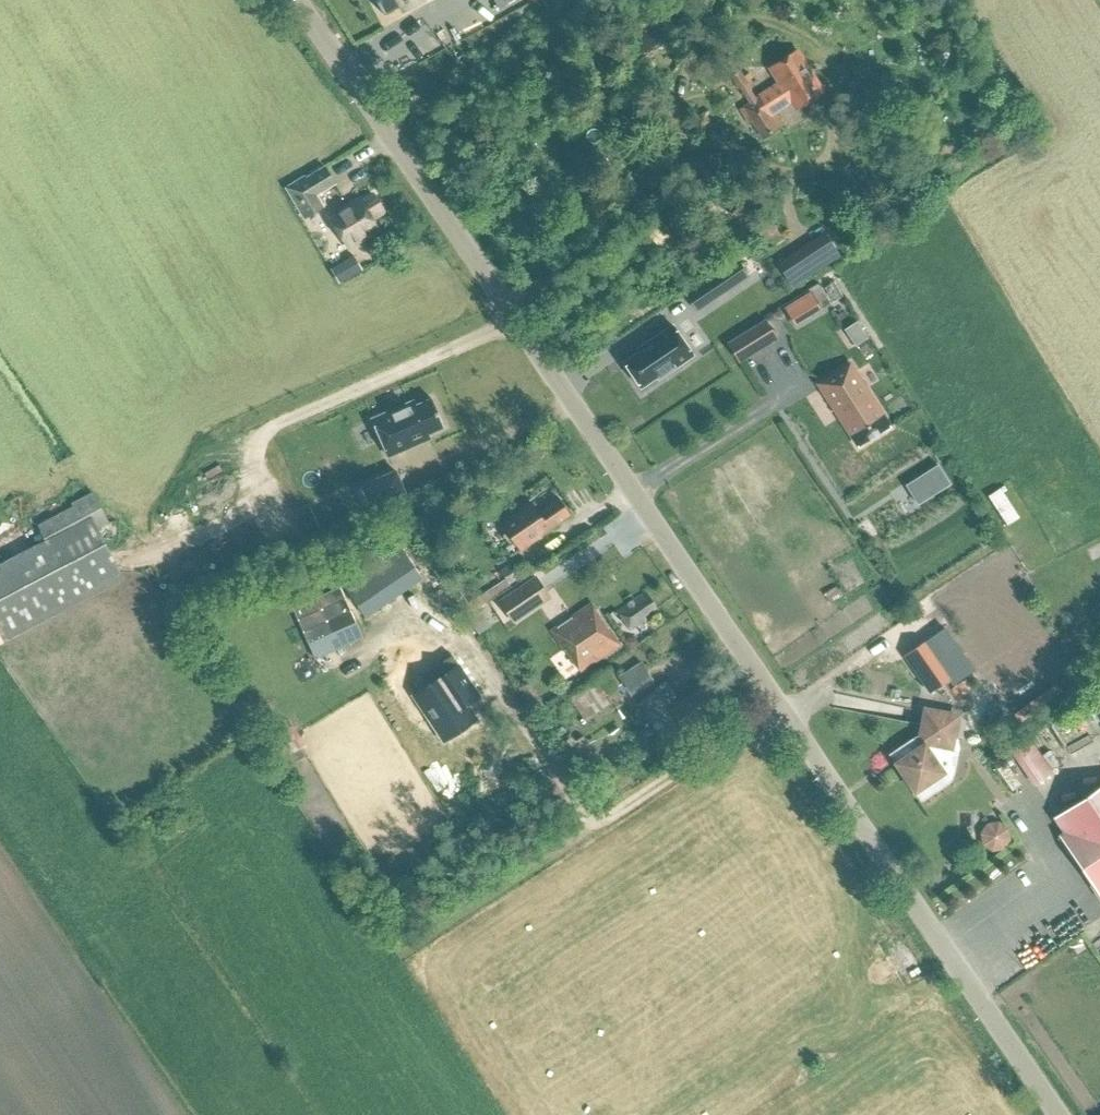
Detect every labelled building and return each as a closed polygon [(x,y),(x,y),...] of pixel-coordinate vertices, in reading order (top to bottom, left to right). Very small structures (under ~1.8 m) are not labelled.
[(385,13),(401,4),(403,9),(420,0),(378,0),(385,13)] [(757,98),(754,101),(743,83),(745,81),(731,59),(720,66),(745,106),(740,109),(748,123),(752,121),(762,137),(782,125),(772,108),(808,86),(809,87),(823,78),(807,54),(794,63),(795,65),(791,68),(787,61),(781,60),(776,64),(774,69),(778,75),(774,77),(775,79),(753,92),(757,98)] [(530,101),(513,113),(521,124),(537,112),(530,101)] [(316,194),(335,183),(325,166),(306,177),(305,175),(286,186),(304,217),(323,206),(316,194)] [(348,246),(378,228),(377,227),(375,228),(369,218),(383,210),(373,194),(352,207),(351,205),(331,217),(348,246)] [(823,231),(776,262),(791,287),(839,255),(823,231)] [(348,277),(361,269),(353,255),(340,262),(348,277)] [(747,275),(735,259),(703,282),(685,294),(696,310),(714,298),(747,275)] [(856,337),(878,328),(869,307),(847,316),(856,337)] [(777,338),(764,318),(725,343),(738,362),(777,338)] [(641,353),(625,364),(636,379),(643,389),(659,378),(660,381),(695,357),(674,327),(640,350),(641,353)] [(815,375),(790,337),(766,353),(790,390),(815,375)] [(817,383),(856,446),(889,425),(879,410),(874,413),(866,400),(871,396),(849,362),(817,383)] [(444,431),(431,403),(414,410),(412,406),(372,424),(389,461),(422,446),(420,441),(444,431)] [(917,504),(950,484),(937,464),(904,484),(917,504)] [(394,470),(367,482),(355,487),(364,508),(376,503),(404,491),(394,470)] [(46,540),(0,565),(0,644),(121,578),(96,529),(108,523),(92,492),(71,502),(73,506),(38,525),(46,540)] [(534,538),(569,514),(558,498),(537,512),(531,502),(501,523),(519,550),(535,539),(534,538)] [(508,582),(530,568),(523,556),(500,571),(508,582)] [(497,601),(512,623),(548,598),(533,576),(497,601)] [(339,586),(291,607),(307,643),(355,622),(339,586)] [(465,613),(494,595),(490,589),(468,603),(460,590),(453,594),(465,613)] [(643,616),(656,607),(646,591),(617,611),(629,630),(645,619),(643,616)] [(563,651),(577,673),(620,646),(608,628),(605,629),(593,610),(594,609),(590,603),(568,616),(570,619),(556,628),(555,626),(548,631),(562,652),(563,651)] [(629,636),(622,640),(629,651),(639,644),(635,638),(629,636)] [(925,641),(904,655),(929,694),(951,680),(925,641)] [(478,695),(475,690),(451,655),(426,671),(433,682),(413,695),(443,740),(475,718),(465,704),(478,695)] [(622,677),(636,697),(658,681),(645,662),(622,677)] [(607,704),(601,696),(619,683),(609,668),(569,696),(585,719),(607,704)] [(652,720),(668,709),(684,732),(722,708),(705,682),(674,702),(663,686),(640,702),(652,720)] [(956,716),(926,710),(920,709),(915,736),(885,755),(917,803),(952,782),(952,769),(958,737),(952,736),(956,716)] [(1053,772),(1029,737),(1009,751),(1033,785),(1053,772)] [(1057,815),(1069,833),(1062,838),(1099,894),(1099,786),(1057,815)] [(994,841),(1019,831),(1011,808),(985,818),(994,841)] [(961,887),(977,879),(972,868),(956,876),(961,887)]
